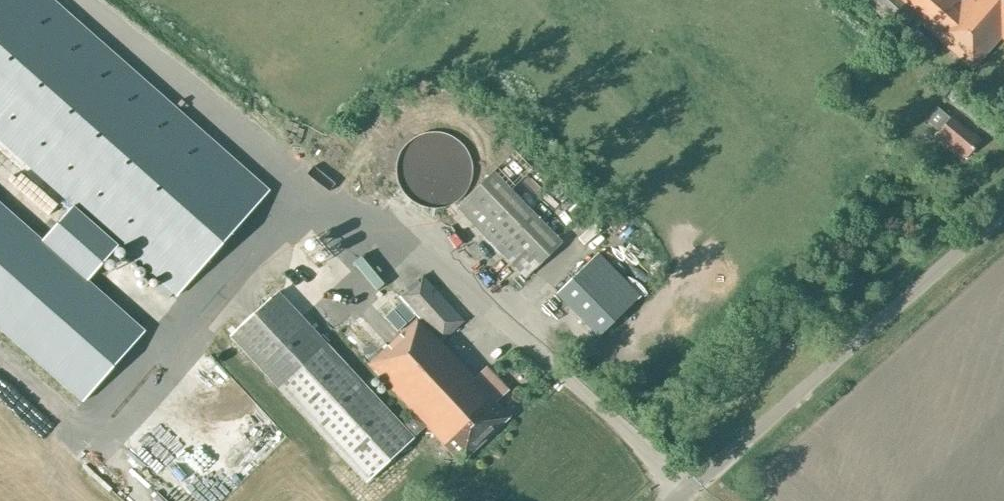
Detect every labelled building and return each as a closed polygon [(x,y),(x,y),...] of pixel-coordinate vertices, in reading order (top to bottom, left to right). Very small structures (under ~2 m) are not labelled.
[(55,0),(0,0),(0,142),(72,206),(116,245),(176,297),(270,190),(55,0)] [(959,0),(863,0),(909,41),(922,25),(974,71),(1003,38),(1003,39),(1003,0),(968,0),(967,2),(965,0),(963,0),(961,2),(959,0)] [(979,142),(951,119),(952,118),(939,108),(928,122),(940,132),(935,139),(960,159),(964,155),(966,156),(979,142)] [(398,181),(402,191),(403,191),(410,199),(419,205),(429,208),(440,208),(450,205),(460,199),(467,191),(471,181),(473,171),(471,160),(467,150),(460,142),(450,136),(440,133),(429,133),(419,136),(410,142),(403,150),(398,160),(397,171),(398,181)] [(528,276),(562,243),(493,173),(460,206),(528,276)] [(0,207),(0,329),(83,402),(144,333),(84,281),(116,245),(72,206),(39,241),(0,207)] [(598,254),(557,294),(600,338),(641,297),(598,254)] [(464,321),(423,277),(401,298),(391,287),(341,334),(417,415),(426,426),(459,461),(509,415),(497,402),(507,393),(485,369),(475,379),(441,342),(464,321)] [(426,426),(417,415),(403,427),(327,346),(277,291),(229,335),(365,482),(426,426)] [(272,449),(283,439),(202,351),(189,363),(203,379),(206,376),(239,413),(230,422),(243,436),(252,428),(272,449)] [(116,436),(177,495),(175,500),(201,500),(188,487),(209,493),(218,500),(221,500),(244,478),(248,460),(221,453),(230,444),(242,456),(246,440),(241,438),(207,406),(194,403),(178,420),(174,435),(157,419),(143,433),(131,421),(116,436)]
